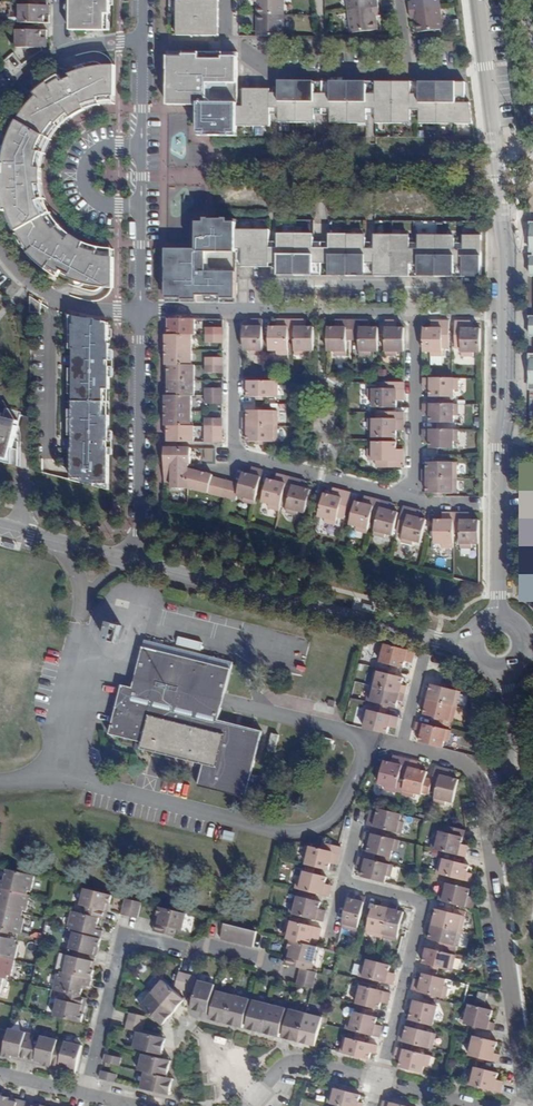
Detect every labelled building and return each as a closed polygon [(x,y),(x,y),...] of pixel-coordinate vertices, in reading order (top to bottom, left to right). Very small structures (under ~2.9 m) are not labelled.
[(105,31),(106,15),(110,15),(110,7),(110,0),(72,0),(71,31),(105,31)] [(177,36),(217,36),(217,28),(220,28),(220,12),(216,12),(217,0),(180,0),(180,8),(177,8),(177,36)] [(255,1),(260,1),(259,15),(283,15),(283,0),(255,0),(255,1)] [(380,7),(379,0),(350,0),(351,11),(380,7)] [(439,7),(438,0),(415,0),(415,1),(410,2),(411,11),(439,7)] [(37,24),(51,24),(51,16),(47,16),(47,6),(41,6),(30,6),(20,6),(20,24),(37,24)] [(381,16),(380,7),(351,11),(354,33),(378,31),(376,16),(381,16)] [(442,29),(439,7),(411,11),(412,19),(417,18),(418,32),(442,29)] [(259,15),(259,36),(283,36),(283,15),(259,15)] [(17,26),(17,30),(17,49),(32,49),(37,49),(44,49),(44,39),(48,39),(48,30),(37,30),(37,27),(17,26)] [(211,135),(238,136),(238,126),(238,106),(238,102),(239,53),(168,52),(168,105),(195,105),(194,135),(211,135)] [(25,113),(20,121),(47,136),(50,131),(58,121),(68,113),(66,109),(73,105),(74,109),(79,106),(83,105),(90,102),(103,99),(115,98),(116,67),(102,68),(103,78),(94,79),(93,73),(90,74),(88,75),(85,76),(82,76),(79,78),(76,78),(74,79),(72,80),(69,81),(67,82),(65,83),(66,87),(62,89),(59,85),(58,84),(57,84),(50,89),(38,98),(37,100),(25,113)] [(103,78),(102,68),(98,69),(81,73),(70,77),(72,80),(74,79),(76,78),(79,78),(82,76),(85,76),(88,75),(90,74),(93,73),(94,79),(103,78)] [(35,96),(38,98),(50,89),(57,84),(58,84),(59,85),(62,89),(66,87),(65,83),(61,77),(46,86),(35,96)] [(280,88),(280,114),(280,122),(306,122),(306,119),(315,118),(315,114),(315,84),(298,84),(298,81),(280,81),(280,88)] [(315,84),(315,114),(323,114),(331,114),(332,81),(323,81),(315,81),(315,84)] [(368,119),(368,115),(368,85),(350,85),(350,81),(332,81),(331,114),(332,122),(359,123),(359,119),(368,119)] [(368,115),(376,115),(376,85),(376,81),(368,81),(368,85),(368,115)] [(412,119),(412,116),(412,86),(403,86),(403,81),(385,81),(385,85),(376,85),(376,115),(376,123),(404,123),(404,119),(412,119)] [(412,116),(421,116),(421,81),(412,81),(412,86),(412,116)] [(421,123),(473,123),(470,102),(466,102),(457,102),(457,97),(467,97),(467,81),(457,81),(457,86),(441,86),(441,81),(421,81),(421,116),(421,123)] [(238,106),(238,126),(271,126),(271,114),(271,88),(244,88),(244,102),(244,106),(238,106)] [(271,88),(271,114),(280,114),(280,88),(271,88)] [(68,113),(72,119),(82,113),(86,112),(83,105),(79,106),(74,109),(73,105),(66,109),(68,113)] [(16,230),(17,232),(44,216),(43,215),(38,204),(35,191),(35,188),(35,187),(32,187),(31,179),(34,179),(34,178),(35,170),(35,166),(38,153),(43,142),(47,136),(20,121),(16,128),(9,144),(6,158),(9,158),(8,160),(8,162),(7,165),(7,167),(7,168),(6,171),(6,174),(6,176),(10,176),(10,180),(8,180),(6,181),(5,182),(4,184),(4,185),(5,196),(9,213),(16,230)] [(35,187),(35,188),(42,188),(42,177),(42,170),(35,170),(34,178),(34,179),(31,179),(32,187),(35,187)] [(9,213),(5,196),(4,185),(4,184),(5,182),(6,181),(8,180),(10,180),(10,176),(6,176),(0,176),(0,181),(0,182),(2,199),(6,214),(9,213)] [(98,289),(113,291),(113,259),(103,259),(90,256),(82,252),(78,251),(74,248),(71,253),(64,248),(67,244),(67,243),(58,236),(50,226),(44,216),(17,232),(18,233),(21,231),(25,239),(22,240),(25,245),(31,252),(36,258),(48,268),(49,269),(52,271),(55,272),(57,271),(59,269),(61,267),(64,268),(62,273),(65,274),(67,275),(70,277),(73,278),(75,279),(78,280),(81,281),(84,283),(87,283),(91,284),(90,288),(98,289)] [(238,230),(238,219),(210,219),(198,219),(198,250),(168,249),(168,302),(237,302),(237,254),(237,250),(238,230)] [(270,230),(238,230),(237,250),(243,250),(243,254),(243,267),(270,267),(270,242),(270,230)] [(279,234),(279,242),(278,268),(278,276),(297,276),(297,273),(314,273),(314,242),(314,237),(306,237),(306,234),(279,234)] [(330,234),(330,242),(330,276),(348,276),(348,273),(366,273),(366,242),(366,238),(358,238),(358,234),(330,234)] [(402,274),(410,274),(410,242),(410,238),(402,238),(402,235),(375,235),(375,242),(375,274),(383,274),(383,277),(402,277),(402,274)] [(455,274),(455,243),(455,239),(447,239),(447,235),(419,235),(419,243),(419,277),(438,277),(438,274),(455,274)] [(82,252),(86,244),(80,242),(71,236),(67,243),(67,244),(64,248),(71,253),(74,248),(78,251),(82,252)] [(481,277),(481,236),(464,236),(464,243),(465,277),(481,277)] [(279,242),(270,242),(270,267),(278,268),(279,242)] [(321,242),(314,242),(314,273),(314,276),(322,276),(330,276),(330,242),(321,242)] [(375,274),(375,242),(366,242),(366,273),(366,277),(375,277),(375,274)] [(419,277),(419,243),(410,242),(410,274),(410,277),(419,277)] [(465,277),(464,243),(455,243),(455,274),(455,277),(465,277)] [(59,279),(62,273),(64,268),(61,267),(59,269),(57,271),(55,272),(52,271),(49,269),(48,268),(36,258),(31,252),(29,255),(36,263),(50,274),(59,279)] [(81,285),(90,288),(91,284),(87,283),(84,283),(81,281),(78,280),(75,279),(73,278),(70,277),(68,280),(81,285)] [(30,299),(29,313),(40,313),(40,305),(30,299)] [(169,317),(169,324),(169,333),(192,333),(195,333),(195,317),(169,317)] [(73,395),(73,397),(105,397),(105,389),(111,389),(111,376),(111,367),(109,367),(109,360),(111,360),(111,351),(111,343),(111,338),(111,329),(111,325),(74,318),(74,325),(72,325),(72,336),(73,349),(74,349),(74,357),(73,366),(73,370),(73,385),(73,395)] [(244,325),(244,349),(253,349),(253,353),(263,353),(263,318),(256,318),(255,318),(255,325),(251,325),(244,325)] [(277,353),(289,353),(289,337),(289,319),(281,318),(281,325),(277,325),(270,325),(270,349),(277,349),(277,353)] [(306,349),(314,349),(314,326),(307,326),(303,325),(303,319),(289,319),(289,337),(295,337),(295,353),(306,353),(306,349)] [(328,326),(327,350),(335,350),(336,354),(348,354),(348,339),(354,339),(354,319),(339,319),(338,319),(338,326),(334,326),(328,326)] [(371,351),(379,350),(379,326),(372,326),(369,326),(369,320),(354,319),(354,339),(358,339),(359,354),(371,354),(371,351)] [(404,351),(405,327),(398,327),(395,327),(395,320),(387,320),(386,355),(397,355),(397,351),(404,351)] [(424,327),(424,351),(430,351),(430,356),(430,365),(442,366),(442,356),(442,349),(448,349),(449,321),(435,321),(435,327),(431,327),(424,327)] [(473,353),(480,353),(480,327),(473,327),(470,327),(470,321),(455,321),(455,349),(461,349),(461,356),(473,356),(473,353)] [(169,333),(167,333),(167,349),(192,349),(192,333),(169,333)] [(222,333),(206,333),(206,341),(222,341),(222,333)] [(192,349),(167,349),(167,363),(169,363),(192,363),(192,349)] [(64,366),(73,366),(74,357),(65,357),(64,366)] [(192,363),(169,363),(169,371),(169,379),(195,379),(195,363),(192,363)] [(222,363),(206,363),(206,371),(222,371),(222,363)] [(459,389),(459,377),(453,377),(423,377),(423,385),(432,385),(432,389),(432,396),(455,396),(455,389),(459,389)] [(195,379),(169,379),(169,386),(169,394),(192,394),(195,394),(195,379)] [(244,380),(244,388),(248,388),(248,395),(257,395),(263,395),(278,395),(278,380),(244,380)] [(404,381),(376,381),(376,389),(369,389),(369,400),(375,400),(375,408),(397,407),(397,401),(397,396),(404,396),(404,381)] [(206,386),(206,394),(223,394),(222,386),(206,386)] [(169,394),(166,394),(166,409),(192,410),(192,394),(169,394)] [(223,394),(206,394),(206,402),(223,402),(223,394)] [(83,480),(84,484),(96,487),(96,482),(110,484),(110,455),(110,449),(107,448),(107,440),(110,440),(111,430),(111,415),(105,414),(105,402),(105,397),(73,397),(73,410),(69,410),(69,435),(73,436),(73,439),(73,449),(73,478),(83,480)] [(458,415),(459,403),(423,403),(423,411),(431,411),(431,415),(431,422),(455,422),(455,415),(458,415)] [(192,410),(166,409),(166,424),(168,424),(191,424),(192,410)] [(249,416),(244,416),(244,424),(278,425),(277,409),(263,409),(257,409),(249,409),(249,416)] [(404,411),(376,411),(376,419),(368,419),(368,430),(375,430),(375,437),(396,437),(396,431),(396,426),(403,427),(404,411)] [(0,456),(9,458),(11,450),(12,448),(17,449),(17,441),(13,441),(17,425),(1,421),(3,416),(1,416),(0,415),(0,456)] [(191,424),(168,424),(168,433),(168,440),(194,440),(195,424),(191,424)] [(223,424),(206,424),(206,433),(223,432),(223,424)] [(278,425),(244,424),(244,433),(248,433),(249,440),(257,440),(263,440),(278,440),(278,425)] [(458,441),(458,430),(423,429),(423,437),(431,437),(431,441),(430,447),(454,448),(454,441),(458,441)] [(65,449),(73,449),(73,439),(65,439),(65,449)] [(375,468),(389,468),(403,468),(403,454),(396,454),(396,450),(396,441),(375,441),(375,449),(368,449),(368,460),(375,460),(375,468)] [(184,463),(189,463),(191,463),(191,447),(166,447),(166,462),(184,463)] [(0,456),(0,460),(13,464),(13,450),(11,450),(9,458),(0,456)] [(423,477),(457,477),(458,461),(446,461),(437,461),(428,461),(428,468),(423,468),(423,477)] [(173,487),(189,488),(189,468),(184,468),(184,463),(166,462),(166,463),(166,477),(173,478),(173,482),(173,487)] [(189,468),(189,488),(221,495),(225,480),(212,477),(213,474),(212,474),(189,468)] [(244,502),(255,504),(264,471),(256,469),(254,475),(251,474),(244,472),(240,484),(237,495),(245,497),(244,502)] [(269,508),(280,511),(284,495),(289,477),(281,475),(280,482),(276,481),(269,479),(263,502),(270,504),(269,508)] [(299,509),(306,511),(311,490),(305,488),(302,488),(303,481),(289,477),(284,495),(290,497),(286,512),(298,515),(299,509)] [(436,492),(445,493),(457,493),(457,477),(423,477),(423,486),(427,486),(427,492),(436,492)] [(221,495),(229,498),(233,482),(225,480),(221,495)] [(96,482),(96,487),(110,490),(110,484),(96,482)] [(233,482),(229,498),(236,499),(237,495),(240,484),(233,482)] [(338,518),(344,519),(351,494),(337,490),(335,496),(332,496),(325,494),(319,515),(327,516),(325,523),(336,525),(338,518)] [(356,531),(367,534),(371,519),(376,500),(368,498),(367,505),(363,504),(357,502),(351,525),(357,527),(356,531)] [(376,500),(371,519),(377,520),(373,536),(385,538),(386,535),(394,536),(400,513),(393,511),(389,511),(391,504),(376,500)] [(404,508),(397,534),(403,535),(401,543),(413,546),(414,542),(420,544),(426,520),(420,519),(417,518),(418,511),(404,508)] [(442,549),(453,549),(454,533),(454,514),(446,514),(446,521),(442,521),(434,521),(434,545),(442,545),(442,549)] [(472,546),(479,545),(479,521),(472,521),(468,521),(468,515),(454,514),(454,533),(460,533),(460,549),(472,549),(472,546)] [(122,624),(110,621),(106,638),(118,642),(122,624)] [(263,776),(252,773),(263,730),(218,719),(233,661),(145,639),(133,687),(122,684),(110,734),(143,742),(142,748),(205,764),(199,786),(246,798),(246,795),(258,798),(263,776)] [(415,651),(381,642),(377,653),(382,655),(381,661),(403,667),(405,660),(406,657),(413,659),(415,651)] [(371,685),(404,693),(406,685),(401,684),(403,677),(394,675),(387,673),(375,670),(371,685)] [(429,691),(425,690),(423,698),(455,706),(459,692),(447,688),(439,686),(431,684),(429,691)] [(397,700),(402,701),(404,693),(371,685),(367,699),(380,703),(386,705),(395,707),(397,700)] [(455,706),(423,698),(421,706),(425,707),(423,714),(432,716),(439,718),(451,721),(455,706)] [(365,721),(364,727),(386,732),(388,726),(388,723),(395,725),(397,717),(363,708),(360,719),(365,721)] [(420,734),(419,741),(425,743),(442,747),(444,741),(447,742),(450,730),(416,722),(414,729),(421,731),(420,734)] [(334,739),(322,736),(320,745),(335,749),(337,744),(333,743),(334,739)] [(112,750),(133,754),(136,742),(115,738),(112,750)] [(391,764),(387,763),(381,761),(375,783),(383,785),(382,789),(393,792),(394,790),(401,792),(404,779),(408,761),(393,757),(391,764)] [(404,779),(401,792),(400,794),(418,798),(420,793),(427,794),(429,785),(436,787),(432,801),(442,804),(443,800),(450,802),(456,781),(450,779),(446,778),(448,771),(434,767),(430,781),(427,780),(423,779),(424,776),(425,773),(418,771),(414,770),(416,763),(408,761),(404,779)] [(367,817),(366,825),(399,833),(402,822),(398,821),(399,814),(376,808),(374,816),(374,819),(367,817)] [(464,857),(466,850),(459,848),(460,844),(464,830),(444,825),(442,832),(438,831),(436,839),(433,837),(430,848),(464,857)] [(368,842),(367,845),(365,852),(389,858),(391,851),(395,852),(398,840),(364,832),(362,840),(368,842)] [(336,861),(339,848),(321,843),(319,849),(304,845),(301,856),(305,857),(303,863),(326,869),(328,863),(329,860),(336,861)] [(359,877),(383,883),(384,876),(389,876),(391,865),(357,857),(355,865),(362,867),(361,870),(359,877)] [(460,863),(453,861),(439,859),(436,873),(469,881),(471,873),(466,872),(467,864),(460,863)] [(293,887),(327,896),(329,889),(322,887),(323,883),(324,876),(311,873),(312,868),(304,866),(303,871),(302,871),(300,878),(296,877),(293,887)] [(35,875),(7,868),(5,878),(5,880),(0,879),(0,886),(2,887),(28,894),(29,889),(32,890),(35,875)] [(466,899),(467,895),(469,889),(447,883),(445,890),(440,889),(437,899),(471,908),(473,900),(466,899)] [(31,894),(28,894),(2,887),(0,897),(0,898),(0,907),(23,913),(24,910),(27,911),(31,894)] [(112,895),(84,888),(80,903),(87,904),(85,912),(100,917),(103,917),(108,902),(110,903),(112,895)] [(287,913),(321,922),(323,914),(315,912),(316,908),(318,901),(310,899),(303,898),(304,893),(297,891),(294,903),(290,902),(287,913)] [(347,899),(340,926),(355,930),(363,898),(355,896),(354,900),(347,899)] [(123,897),(120,914),(138,917),(141,901),(123,897)] [(388,904),(381,902),(379,907),(372,905),(370,914),(368,921),(365,933),(380,937),(388,904)] [(395,911),(396,906),(388,904),(380,937),(395,940),(398,928),(400,921),(402,912),(395,911)] [(23,913),(0,907),(0,928),(9,931),(21,933),(25,918),(22,918),(23,913)] [(188,914),(161,907),(158,916),(161,916),(157,931),(176,935),(178,928),(183,930),(188,914)] [(462,910),(456,909),(455,913),(452,912),(451,912),(446,911),(443,910),(435,908),(433,915),(429,914),(427,922),(457,930),(461,915),(460,914),(462,910)] [(85,912),(74,910),(70,925),(72,926),(71,930),(77,932),(102,938),(104,929),(98,928),(99,925),(100,917),(85,912)] [(291,940),(308,944),(309,937),(310,934),(317,935),(319,929),(302,924),(303,920),(291,917),(290,921),(286,920),(283,931),(287,932),(285,938),(291,940)] [(427,922),(425,930),(430,931),(428,938),(436,940),(437,940),(443,942),(442,947),(451,949),(452,944),(454,945),(457,930),(427,922)] [(230,941),(233,925),(224,923),(221,938),(230,941)] [(237,943),(241,927),(233,925),(230,941),(237,943)] [(245,945),(249,929),(241,927),(237,943),(245,945)] [(0,928),(0,935),(8,938),(9,931),(0,928)] [(253,947),(257,931),(249,929),(245,945),(253,947)] [(461,931),(458,945),(464,946),(467,933),(461,931)] [(102,938),(77,932),(73,947),(78,949),(95,954),(96,947),(100,947),(102,938)] [(15,960),(19,945),(16,944),(17,940),(8,938),(0,935),(0,956),(15,960)] [(287,964),(301,967),(312,970),(313,967),(319,946),(308,944),(291,940),(289,947),(291,948),(287,964)] [(421,946),(418,954),(423,955),(421,962),(430,964),(437,966),(436,969),(436,970),(447,973),(448,969),(452,954),(421,946)] [(94,960),(76,956),(72,954),(68,972),(92,978),(95,969),(92,968),(94,960)] [(0,956),(0,976),(3,976),(3,977),(7,977),(8,974),(11,975),(15,960),(0,956)] [(374,960),(366,958),(364,965),(360,964),(357,974),(391,984),(393,976),(386,975),(387,971),(389,964),(374,960)] [(179,971),(188,973),(190,963),(182,961),(179,971)] [(190,963),(188,973),(196,975),(198,965),(190,963)] [(301,967),(299,975),(314,980),(316,971),(312,970),(301,967)] [(60,975),(57,974),(53,989),(54,989),(60,990),(81,995),(84,987),(84,983),(90,985),(92,978),(68,972),(61,970),(60,975)] [(443,985),(444,978),(421,972),(419,979),(418,983),(411,981),(409,989),(424,992),(424,995),(433,997),(433,995),(443,997),(446,986),(443,985)] [(299,975),(297,983),(312,987),(314,980),(299,975)] [(355,1002),(384,1010),(386,1003),(379,1001),(380,998),(382,990),(375,988),(377,983),(368,981),(366,986),(355,983),(356,981),(349,979),(345,981),(343,989),(345,992),(348,993),(346,999),(355,1002)] [(202,1011),(208,1012),(215,984),(199,980),(194,1000),(192,1005),(203,1008),(202,1011)] [(153,993),(174,1011),(178,1007),(175,1004),(181,998),(164,981),(153,993)] [(56,1009),(83,1016),(84,1016),(84,1012),(82,1011),(85,996),(81,995),(60,990),(56,1009)] [(211,1013),(210,1019),(216,1020),(217,1017),(227,1020),(234,995),(234,994),(217,990),(211,1013)] [(170,1016),(174,1011),(153,993),(142,1004),(160,1022),(168,1014),(170,1016)] [(234,995),(227,1020),(238,1023),(237,1026),(243,1027),(250,999),(234,994),(234,995)] [(419,1001),(407,997),(405,1006),(410,1007),(407,1018),(431,1024),(436,1005),(427,1002),(419,1001)] [(175,1004),(178,1007),(184,1000),(181,998),(175,1004)] [(247,1028),(253,1030),(253,1026),(263,1029),(270,1004),(254,1000),(247,1028)] [(462,1022),(478,1026),(490,1029),(492,1021),(486,1020),(489,1008),(467,1003),(462,1022)] [(270,1004),(263,1029),(273,1031),(272,1035),(279,1036),(286,1008),(270,1004)] [(344,1027),(378,1036),(379,1029),(373,1027),(373,1023),(375,1016),(368,1015),(369,1009),(360,1007),(359,1012),(352,1011),(351,1018),(347,1016),(344,1027)] [(290,1008),(282,1037),(287,1038),(288,1035),(300,1038),(306,1012),(290,1008)] [(128,1019),(143,1023),(145,1015),(130,1011),(128,1019)] [(324,1017),(306,1012),(300,1038),(311,1041),(310,1044),(317,1046),(323,1022),(324,1017)] [(160,1022),(163,1025),(170,1016),(168,1014),(160,1022)] [(128,1019),(126,1027),(137,1030),(141,1031),(143,1023),(128,1019)] [(399,1031),(397,1039),(430,1048),(434,1032),(420,1029),(413,1027),(405,1025),(403,1032),(399,1031)] [(8,1030),(1,1055),(10,1057),(10,1054),(26,1058),(25,1061),(27,1061),(27,1058),(32,1040),(33,1034),(8,1028),(8,1030)] [(133,1046),(162,1054),(164,1048),(161,1048),(163,1036),(160,1035),(141,1031),(137,1030),(133,1046)] [(477,1056),(483,1057),(495,1060),(497,1053),(491,1052),(494,1040),(471,1035),(467,1053),(477,1056)] [(342,1036),(339,1052),(353,1055),(356,1056),(357,1056),(367,1059),(369,1051),(374,1052),(376,1044),(342,1036)] [(41,1061),(40,1064),(51,1067),(52,1063),(57,1040),(40,1037),(39,1042),(32,1040),(27,1058),(41,1061)] [(76,1044),(57,1040),(52,1063),(67,1067),(67,1070),(69,1071),(76,1044)] [(82,1045),(76,1044),(69,1071),(76,1073),(82,1045)] [(397,1066),(420,1072),(422,1064),(426,1065),(429,1055),(395,1046),(393,1053),(400,1055),(399,1059),(397,1066)] [(105,1053),(103,1060),(119,1064),(121,1056),(105,1053)] [(140,1069),(145,1070),(168,1076),(169,1071),(166,1070),(169,1059),(161,1057),(143,1053),(140,1069)] [(463,1083),(498,1092),(499,1084),(493,1083),(494,1079),(496,1072),(472,1066),(471,1073),(466,1072),(463,1083)] [(99,1078),(114,1082),(117,1074),(101,1070),(99,1078)] [(145,1070),(140,1088),(170,1095),(171,1089),(168,1089),(171,1076),(168,1076),(145,1070)] [(362,1102),(357,1101),(359,1094),(349,1091),(345,1090),(331,1087),(327,1102),(344,1105),(361,1105),(362,1102)] [(1,1092),(0,1095),(0,1105),(22,1105),(23,1103),(8,1100),(9,1097),(10,1094),(1,1092)]
